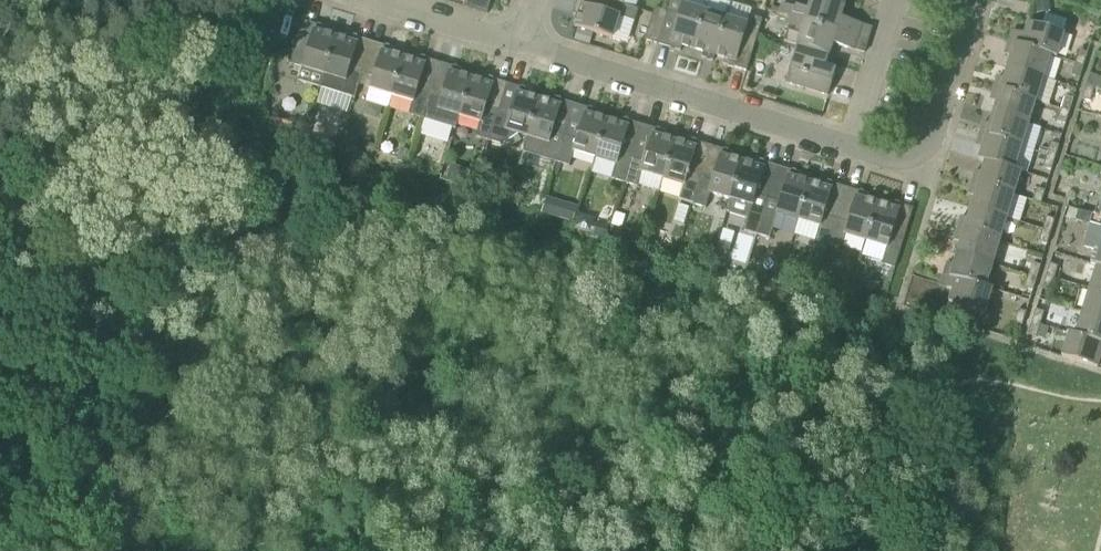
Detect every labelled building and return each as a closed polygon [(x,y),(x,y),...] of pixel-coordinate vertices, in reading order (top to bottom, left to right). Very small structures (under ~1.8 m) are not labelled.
[(493,0),(479,0),(478,5),(490,9),(493,0)] [(613,39),(620,16),(636,21),(639,10),(624,5),(612,2),(607,0),(578,0),(573,15),(579,16),(575,27),(578,28),(587,31),(613,39)] [(685,0),(671,0),(667,13),(658,44),(681,51),(682,46),(693,49),(704,12),(683,6),(685,0)] [(693,49),(704,52),(702,58),(713,61),(715,56),(727,19),(731,4),(718,0),(708,0),(705,13),(704,12),(693,49)] [(872,29),(851,22),(841,19),(844,7),(822,0),(812,0),(808,11),(782,3),(779,14),(784,15),(869,41),(872,29)] [(1037,13),(1051,12),(1050,0),(1046,0),(1036,1),(1037,13)] [(655,9),(645,40),(658,44),(667,13),(655,9)] [(750,15),(747,26),(727,19),(715,56),(725,59),(724,64),(747,72),(763,19),(750,15)] [(781,24),(802,30),(798,46),(830,55),(833,44),(865,53),(869,41),(784,15),(781,24)] [(321,88),(325,75),(336,38),(326,34),(327,29),(304,22),(291,64),(303,68),(299,82),(321,88)] [(1015,45),(1051,55),(1057,58),(1064,34),(1029,23),(1025,35),(1019,33),(1015,45)] [(584,43),(587,31),(578,28),(574,40),(584,43)] [(347,41),(336,38),(325,75),(321,88),(356,99),(362,73),(372,43),(348,35),(347,41)] [(1008,68),(1043,79),(1051,55),(1015,45),(1009,42),(1005,54),(1011,56),(1008,68)] [(392,96),(404,59),(393,55),(395,50),(372,43),(362,73),(375,77),(371,88),(367,101),(388,108),(392,96)] [(798,46),(787,83),(829,96),(837,70),(826,67),(830,55),(798,46)] [(1076,63),(1084,66),(1088,53),(1080,51),(1076,63)] [(414,103),(410,115),(422,119),(439,63),(416,56),(414,62),(404,59),(392,96),(414,103)] [(463,70),(439,63),(422,119),(457,130),(461,116),(472,79),(461,76),(463,70)] [(1084,66),(1076,63),(1072,76),(1080,78),(1084,66)] [(1036,102),(1043,79),(1008,68),(1004,79),(998,77),(994,89),(1036,102)] [(1099,77),(1090,74),(1086,86),(1095,89),(1099,77)] [(472,79),(461,116),(483,123),(478,137),(490,141),(495,127),(493,126),(507,84),(484,77),(482,82),(472,79)] [(504,145),(520,134),(527,137),(539,100),(529,97),(530,91),(507,84),(493,126),(495,127),(490,141),(504,145)] [(1095,89),(1086,86),(1082,99),(1091,102),(1095,89)] [(1029,125),(1036,102),(994,89),(991,100),(997,102),(994,114),(1029,125)] [(1062,109),(1070,112),(1074,99),(1066,97),(1062,109)] [(527,137),(529,137),(524,152),(557,162),(575,105),(552,98),(550,103),(539,100),(527,137)] [(569,165),(574,151),(595,157),(607,121),(597,117),(598,112),(575,105),(557,162),(569,165)] [(1070,112),(1062,109),(1058,122),(1066,124),(1070,112)] [(980,135),(1022,148),(1029,125),(994,114),(990,125),(984,123),(980,135)] [(624,183),(642,125),(619,118),(618,124),(607,121),(595,157),(618,164),(613,179),(624,183)] [(624,183),(638,185),(659,191),(663,178),(675,141),(664,138),(666,133),(642,125),(624,183)] [(338,144),(340,136),(337,135),(330,139),(329,142),(338,144)] [(1022,148),(980,135),(977,147),(983,149),(979,160),(986,162),(1015,170),(1022,148)] [(686,185),(681,201),(692,205),(710,146),(687,139),(685,145),(675,141),(663,178),(686,185)] [(373,155),(376,146),(367,143),(364,152),(373,155)] [(1048,155),(1056,158),(1060,145),(1051,143),(1048,155)] [(705,209),(710,192),(732,199),(743,162),(732,159),(734,154),(710,146),(692,205),(705,209)] [(409,164),(413,151),(402,148),(398,161),(409,164)] [(1056,158),(1048,155),(1044,168),(1052,171),(1056,158)] [(758,235),(779,167),(755,160),(753,166),(743,162),(732,199),(728,213),(749,218),(745,232),(758,235)] [(976,171),(972,183),(1014,196),(1021,172),(1015,170),(986,162),(982,173),(976,171)] [(770,238),(778,213),(799,220),(811,183),(800,180),(802,174),(779,167),(758,235),(770,238)] [(503,169),(500,182),(511,185),(515,172),(503,169)] [(799,220),(822,227),(818,240),(829,243),(846,188),(823,181),(821,186),(811,183),(799,220)] [(972,208),(1007,219),(1014,196),(972,183),(969,194),(975,196),(972,208)] [(841,247),(845,234),(867,241),(878,204),(867,201),(869,195),(846,188),(829,243),(841,247)] [(1033,202),(1042,204),(1046,191),(1037,189),(1033,202)] [(578,207),(547,197),(542,215),(573,225),(578,207)] [(878,204),(867,241),(888,248),(883,264),(896,268),(914,209),(890,202),(888,207),(878,204)] [(958,230),(1000,242),(1007,219),(972,208),(968,219),(962,217),(958,230)] [(1093,216),(1079,211),(1076,222),(1090,225),(1093,216)] [(622,229),(624,222),(626,216),(616,213),(614,219),(612,226),(622,229)] [(1082,247),(1091,249),(1096,251),(1100,252),(1100,217),(1093,215),(1093,216),(1090,225),(1082,247)] [(1043,230),(1052,232),(1055,220),(1047,217),(1043,230)] [(598,222),(593,238),(606,242),(611,226),(598,222)] [(957,254),(993,265),(1000,242),(958,230),(955,240),(961,242),(957,254)] [(1052,232),(1043,230),(1039,242),(1048,245),(1052,232)] [(732,244),(721,241),(718,250),(729,253),(732,244)] [(1026,255),(1043,261),(1045,255),(1028,251),(1026,255)] [(950,278),(986,288),(993,265),(957,254),(954,266),(948,264),(944,276),(950,278)] [(1033,263),(1029,276),(1038,278),(1041,266),(1033,263)] [(1050,264),(1047,276),(1055,279),(1059,267),(1050,264)] [(1098,267),(1091,290),(1100,293),(1100,268),(1098,267)] [(798,270),(794,281),(814,288),(817,279),(809,276),(810,274),(798,270)] [(783,271),(780,281),(780,282),(786,284),(787,281),(789,273),(783,271)] [(1038,278),(1029,276),(1025,289),(1034,291),(1038,278)] [(1051,292),(1055,279),(1047,276),(1043,289),(1051,292)] [(950,303),(985,314),(992,289),(986,288),(950,278),(947,288),(953,290),(950,303)] [(852,293),(864,297),(866,287),(855,284),(852,293)] [(1091,290),(1083,313),(1100,318),(1100,293),(1091,290)] [(1015,323),(1023,325),(1027,313),(1019,310),(1015,323)] [(1032,322),(1041,325),(1045,313),(1036,310),(1032,322)] [(1083,313),(1076,336),(1100,344),(1100,318),(1083,313)] [(1041,325),(1032,322),(1029,335),(1037,338),(1041,325)] [(1062,358),(1098,368),(1100,358),(1100,344),(1076,336),(1069,334),(1062,358)]
